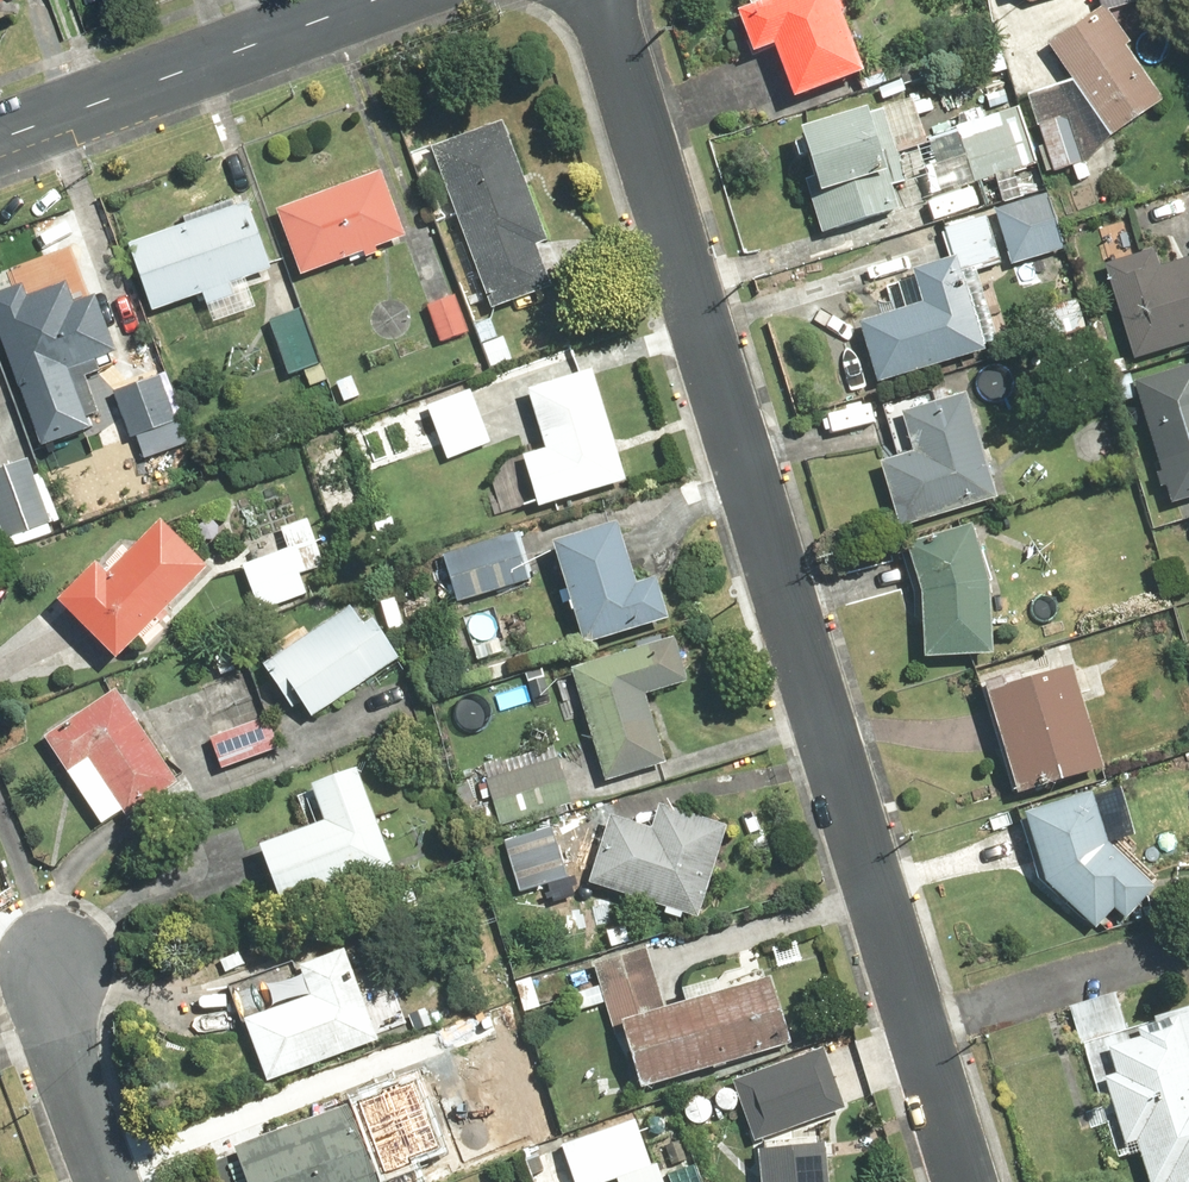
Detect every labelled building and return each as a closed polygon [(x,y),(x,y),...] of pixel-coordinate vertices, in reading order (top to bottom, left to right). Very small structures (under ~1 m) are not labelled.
[(836,0),(761,0),(734,9),(749,56),(772,49),(788,99),(860,76),(836,0)] [(1100,7),(1045,43),(1108,138),(1163,102),(1100,7)] [(861,80),(866,93),(877,89),(881,99),(907,88),(898,65),(861,80)] [(888,187),(907,181),(895,145),(921,137),(908,96),(794,132),(816,200),(809,202),(820,237),(896,212),(888,187)] [(964,122),(968,136),(959,138),(958,132),(914,142),(927,197),(932,218),(981,206),(975,182),(1029,169),(1015,109),(964,122)] [(1065,115),(1038,122),(1052,172),(1079,164),(1065,115)] [(505,122),(430,147),(485,312),(549,290),(535,247),(546,244),(505,122)] [(379,170),(272,211),(297,277),(404,236),(379,170)] [(247,193),(233,198),(179,217),(182,224),(126,244),(151,315),(202,297),(205,306),(278,280),(247,193)] [(1046,195),(996,206),(998,215),(1008,258),(1009,264),(1059,252),(1046,195)] [(998,215),(944,228),(952,261),(912,271),(920,304),(856,320),(872,385),(993,352),(973,272),(1009,264),(1008,258),(998,215)] [(1104,261),(1130,360),(1188,344),(1188,258),(1162,265),(1157,247),(1104,261)] [(0,294),(0,345),(41,449),(88,430),(64,372),(112,353),(90,297),(74,303),(66,282),(36,294),(31,281),(0,294)] [(457,295),(425,305),(437,344),(469,334),(457,295)] [(1049,305),(1055,334),(1085,328),(1078,298),(1049,305)] [(297,311),(265,321),(283,377),(315,366),(297,311)] [(1170,499),(1188,494),(1188,362),(1134,378),(1170,499)] [(621,482),(587,372),(524,391),(543,451),(519,459),(534,509),(621,482)] [(173,422),(153,374),(107,393),(127,442),(173,422)] [(466,393),(426,408),(445,460),(486,445),(466,393)] [(992,501),(964,396),(897,414),(908,456),(878,464),(895,527),(992,501)] [(0,465),(0,542),(8,540),(10,547),(48,535),(44,525),(55,522),(40,473),(34,475),(28,456),(0,465)] [(93,562),(53,599),(112,664),(137,641),(144,649),(171,624),(163,615),(207,574),(157,520),(101,571),(93,562)] [(633,584),(613,522),(547,543),(580,646),(667,619),(654,577),(633,584)] [(985,584),(984,576),(966,526),(902,546),(917,591),(919,659),(987,657),(985,606),(985,584)] [(519,537),(439,555),(449,600),(529,582),(519,537)] [(318,658),(305,640),(260,673),(299,726),(396,656),(371,621),(318,658)] [(675,635),(566,666),(601,785),(663,767),(643,696),(689,683),(675,635)] [(1068,661),(981,686),(1014,799),(1101,774),(1068,661)] [(115,688),(41,735),(99,827),(120,813),(123,817),(175,784),(115,688)] [(268,718),(208,737),(218,768),(277,750),(268,718)] [(555,760),(482,782),(498,831),(570,809),(555,760)] [(390,871),(354,768),(305,786),(318,823),(254,846),(277,911),(390,871)] [(1043,884),(1044,884),(1097,930),(1115,908),(1126,918),(1151,889),(1107,851),(1106,847),(1088,792),(1021,813),(1042,880),(1042,882),(1043,884)] [(605,815),(586,889),(662,909),(661,916),(682,921),(684,915),(700,919),(724,824),(655,806),(650,827),(605,815)] [(551,832),(503,847),(517,893),(565,878),(551,832)] [(270,1008),(239,1018),(261,1085),(378,1046),(345,948),(294,965),(298,977),(263,988),(270,1008)] [(716,994),(712,981),(678,991),(682,1005),(662,1011),(643,948),(591,963),(598,986),(578,992),(584,1011),(604,1005),(612,1032),(619,1030),(637,1090),(787,1045),(767,979),(716,994)] [(1128,1024),(1118,991),(1073,1004),(1089,1061),(1110,1055),(1116,1076),(1097,1081),(1119,1159),(1135,1155),(1143,1181),(1188,1181),(1188,1006),(1128,1024)] [(738,1106),(752,1142),(839,1107),(818,1050),(731,1083),(734,1089),(727,1088),(725,1088),(724,1088),(722,1089),(721,1089),(720,1090),(718,1091),(717,1092),(716,1093),(715,1094),(714,1095),(714,1097),(713,1098),(713,1100),(713,1101),(713,1103),(714,1105),(714,1106),(715,1107),(716,1109),(717,1110),(718,1111),(719,1112),(721,1112),(722,1113),(724,1113),(725,1113),(727,1113),(728,1113),(730,1113),(731,1112),(733,1112),(734,1111),(735,1110),(738,1106)] [(346,1105),(229,1146),(242,1181),(372,1181),(346,1105)] [(704,1181),(703,1179),(702,1176),(701,1174),(700,1172),(698,1170),(696,1168),(694,1167),(692,1166),(689,1165),(687,1165),(684,1165),(682,1165),(679,1166),(677,1167),(675,1168),(673,1169),(671,1171),(669,1173),(668,1176),(667,1178),(663,1179),(659,1165),(649,1168),(633,1121),(600,1131),(598,1124),(520,1151),(531,1181),(610,1181),(616,1180),(617,1181),(704,1181)] [(823,1144),(758,1148),(760,1181),(825,1181),(823,1144)]
